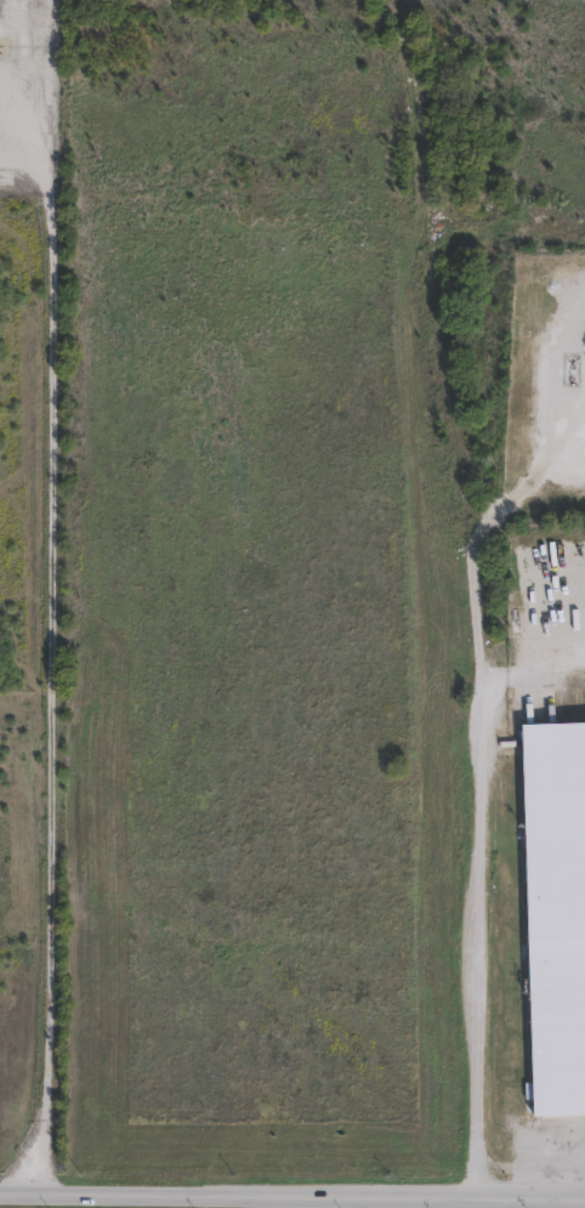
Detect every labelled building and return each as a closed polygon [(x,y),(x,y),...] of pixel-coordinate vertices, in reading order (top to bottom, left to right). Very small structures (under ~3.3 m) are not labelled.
[(522,727),(584,725),(584,1114),(534,1116),(534,1113),(534,1112),(523,1112),(523,1083),(533,1082),(522,727)]
